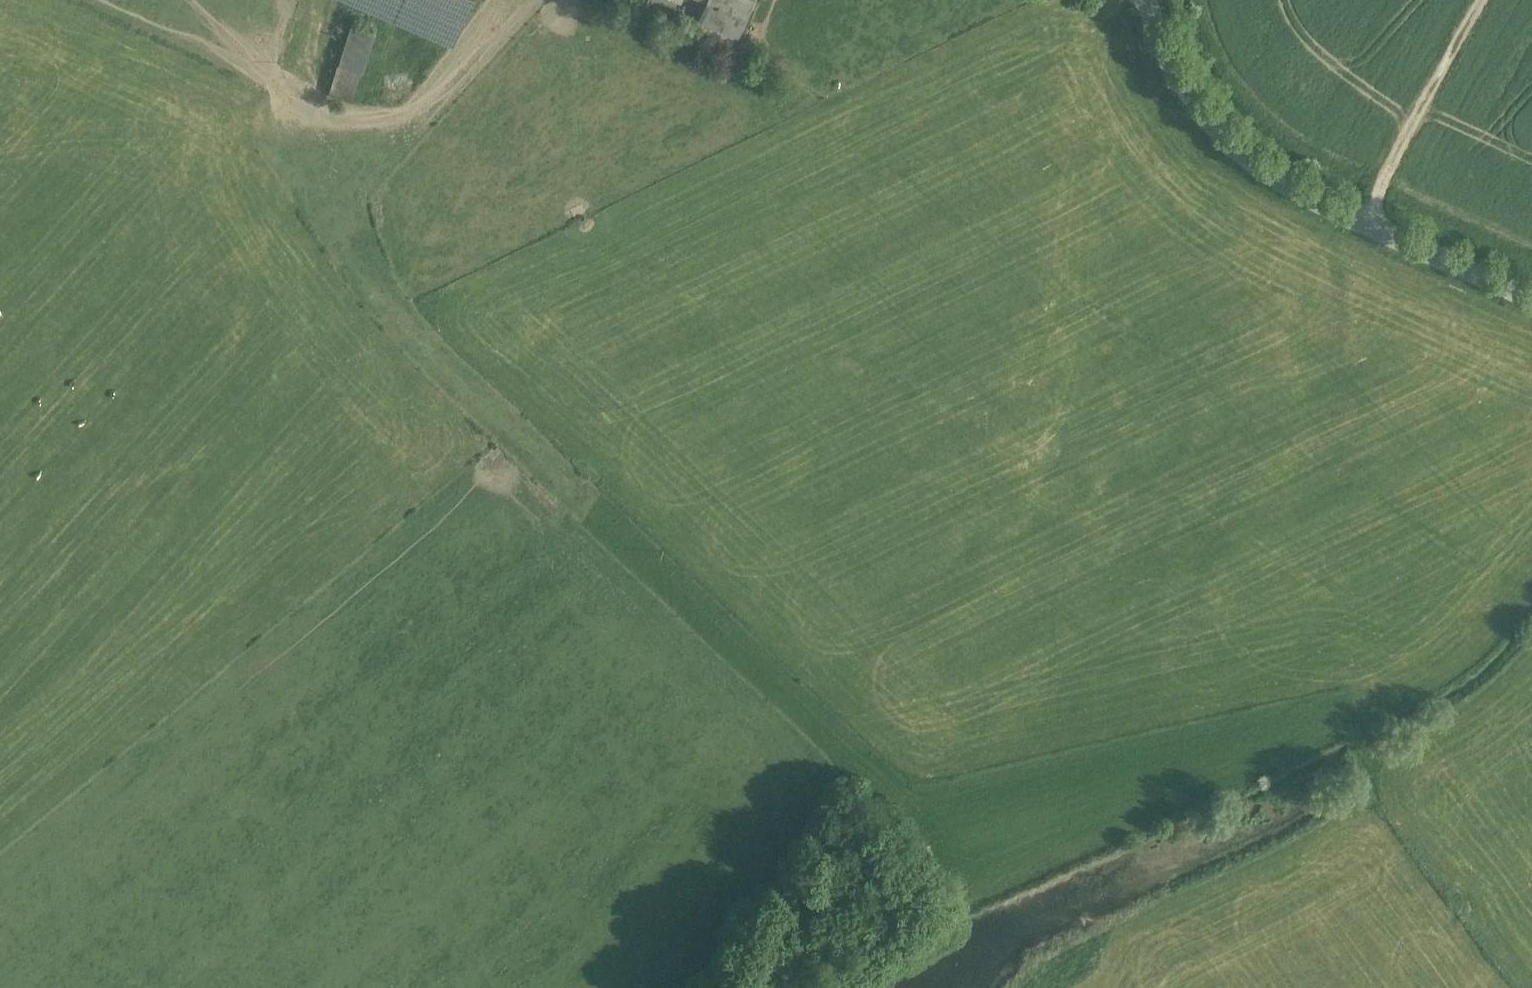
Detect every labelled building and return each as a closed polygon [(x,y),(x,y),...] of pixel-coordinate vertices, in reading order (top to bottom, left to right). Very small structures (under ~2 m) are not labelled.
[(467,3),(461,0),(360,0),(452,40),(467,3)] [(707,1),(699,20),(737,37),(754,0),(707,0),(707,1)] [(365,73),(378,31),(355,24),(335,90),(354,96),(361,72),(365,73)]
